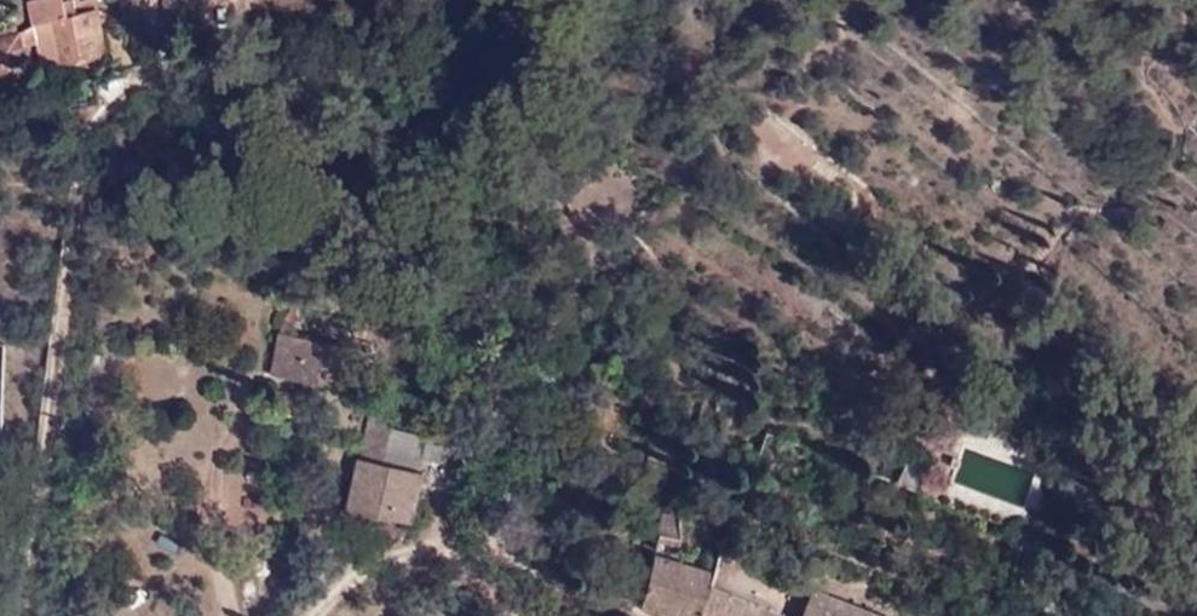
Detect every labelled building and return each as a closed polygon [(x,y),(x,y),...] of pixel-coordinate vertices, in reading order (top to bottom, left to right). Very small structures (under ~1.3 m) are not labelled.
[(109,52),(99,10),(80,15),(76,0),(70,0),(66,1),(66,0),(33,0),(29,1),(35,26),(30,28),(33,49),(35,49),(33,44),(39,42),(45,67),(109,52)] [(160,34),(183,36),(187,0),(164,0),(160,34)] [(11,67),(24,52),(33,49),(30,28),(20,32),(18,25),(0,29),(0,70),(11,67)] [(102,100),(95,78),(65,87),(70,110),(102,100)] [(289,309),(279,331),(297,335),(306,314),(289,309)] [(279,331),(270,370),(272,370),(291,374),(343,385),(344,382),(352,348),(297,335),(279,331)] [(380,464),(392,414),(371,409),(360,460),(380,464)] [(380,464),(423,474),(426,458),(446,463),(450,445),(453,428),(433,424),(430,437),(389,428),(380,464)] [(423,474),(380,464),(360,460),(357,459),(347,507),(412,521),(423,474)] [(664,507),(658,531),(656,539),(677,546),(678,502),(671,503),(664,507)] [(718,554),(710,573),(654,553),(638,603),(678,615),(879,615),(718,554)]
